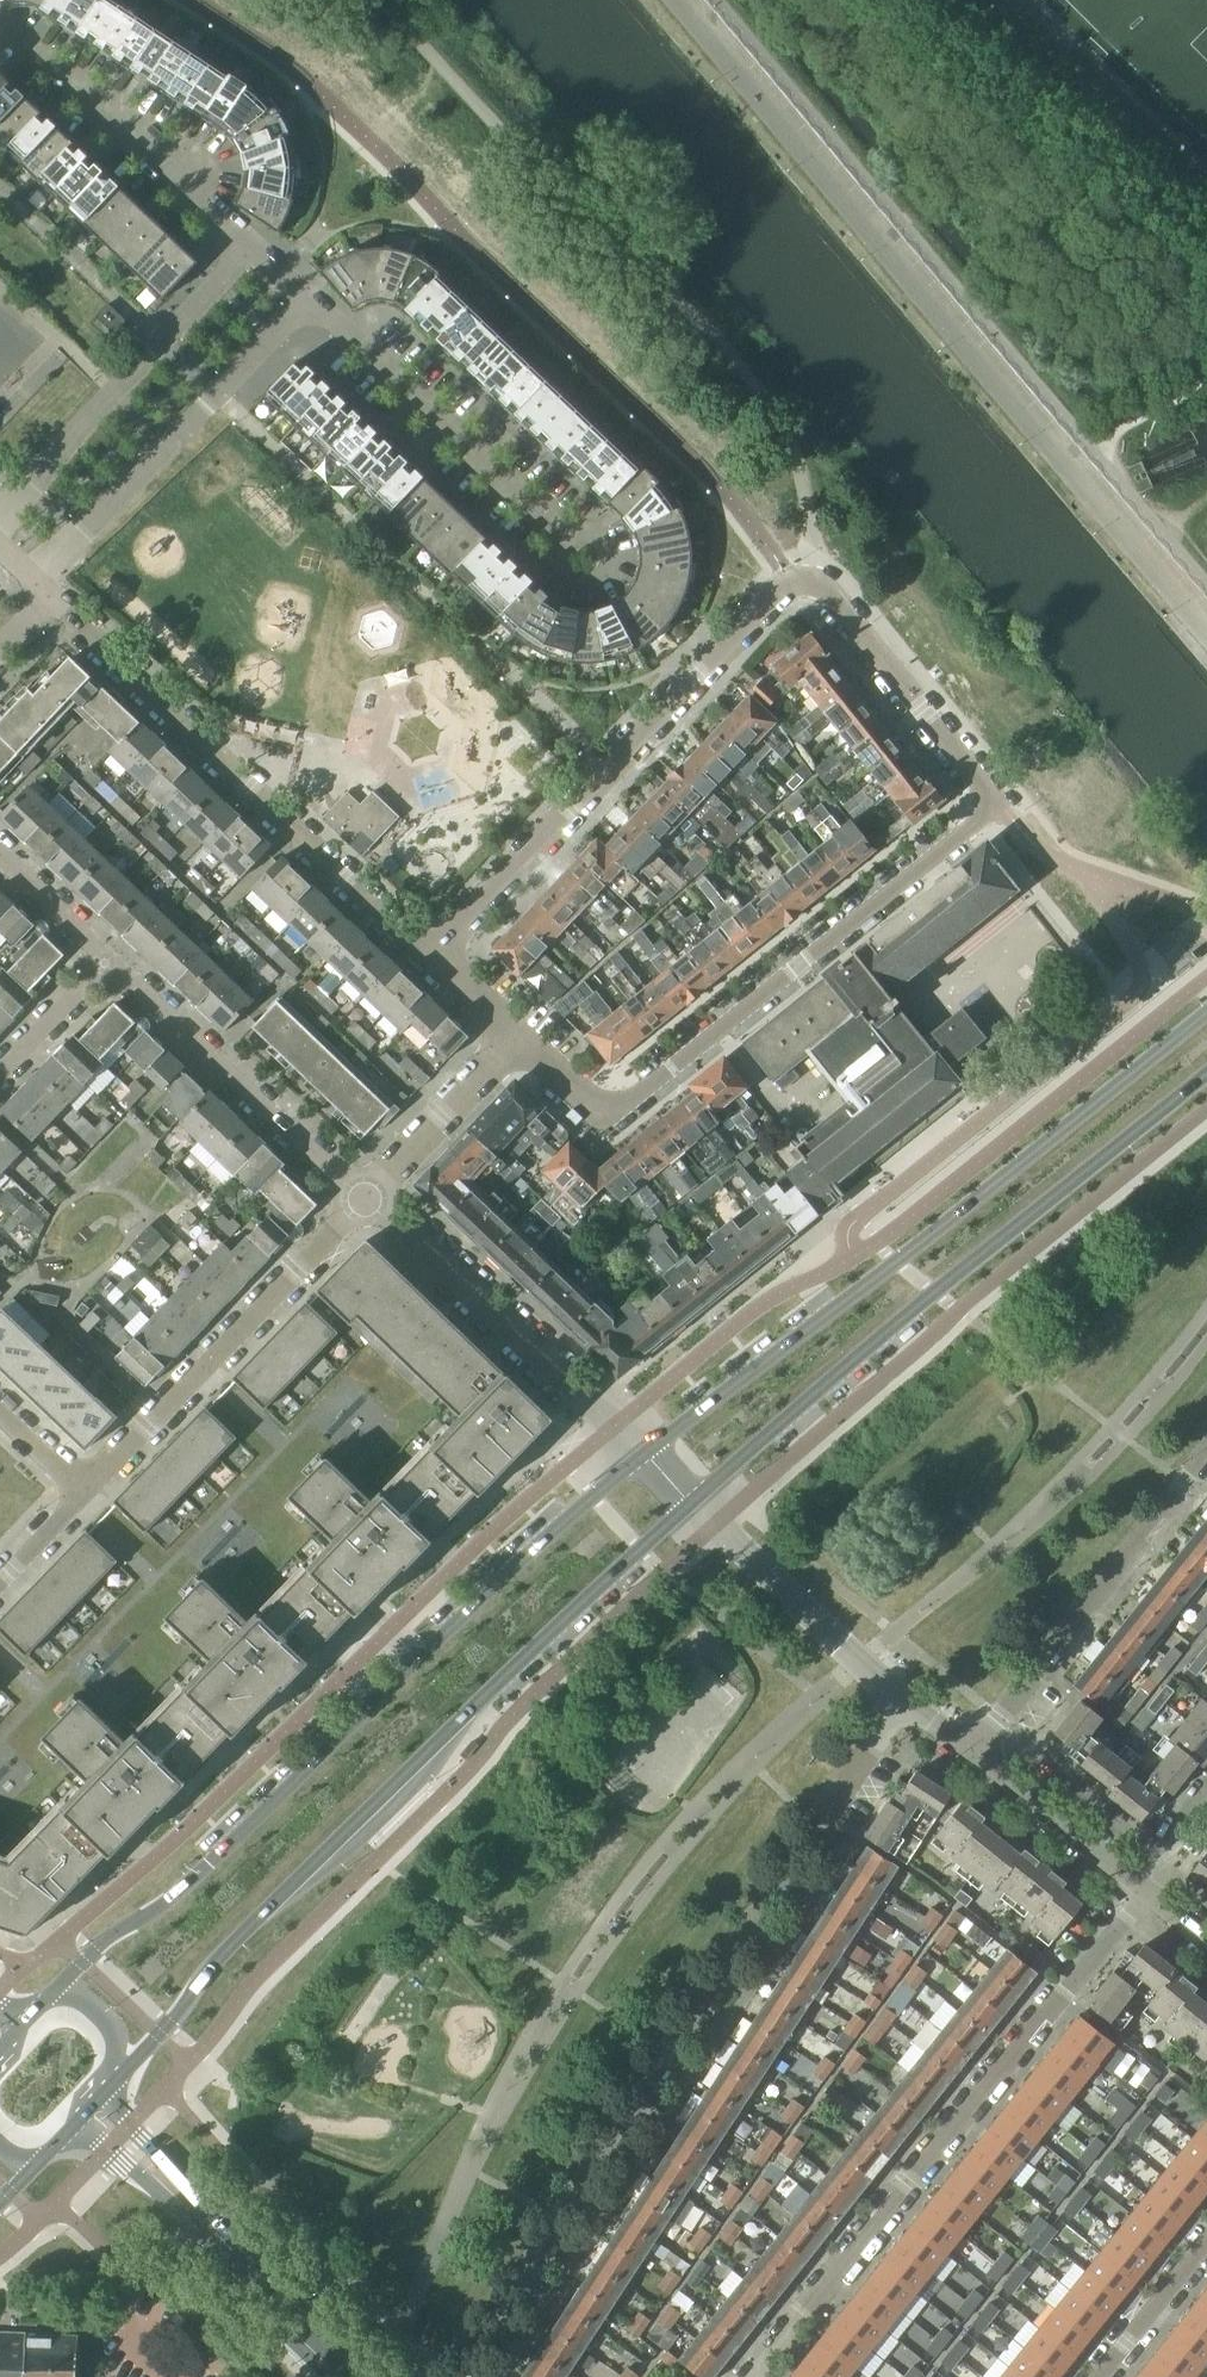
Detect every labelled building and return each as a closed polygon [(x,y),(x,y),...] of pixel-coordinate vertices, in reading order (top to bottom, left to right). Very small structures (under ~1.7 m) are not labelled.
[(2,9),(15,4),(14,0),(0,0),(0,6),(2,9)] [(29,4),(42,10),(48,0),(30,0),(29,4)] [(42,10),(60,22),(74,0),(48,0),(42,10)] [(60,22),(78,33),(100,0),(74,0),(60,22)] [(118,0),(100,0),(78,33),(96,45),(123,3),(118,0)] [(141,15),(123,3),(96,45),(113,57),(141,15)] [(160,27),(141,15),(113,57),(132,69),(160,27)] [(177,39),(160,27),(132,69),(150,81),(177,39)] [(195,51),(177,39),(150,81),(168,93),(195,51)] [(213,63),(195,51),(168,93),(186,105),(213,63)] [(231,75),(213,63),(186,105),(203,116),(231,75)] [(10,85),(0,75),(0,95),(10,85)] [(249,86),(231,75),(203,116),(221,128),(249,86)] [(25,99),(10,85),(0,95),(0,126),(25,99)] [(254,90),(249,86),(221,128),(234,140),(273,109),(269,103),(264,98),(259,94),(254,90)] [(6,150),(41,114),(25,99),(0,126),(0,145),(6,150)] [(276,113),(273,109),(234,140),(243,155),(289,137),(289,135),(286,129),(283,124),(280,118),(276,113)] [(6,150),(22,165),(56,129),(41,114),(6,150)] [(22,165),(37,180),(72,144),(56,129),(22,165)] [(291,141),(289,137),(243,155),(246,172),(296,169),(296,166),(295,159),(294,153),(293,147),(291,141)] [(37,180),(53,195),(88,159),(72,144),(37,180)] [(53,195),(69,210),(103,174),(88,159),(53,195)] [(296,172),(296,169),(246,172),(244,189),(292,202),(294,197),(295,191),(296,185),(296,178),(296,172)] [(69,210),(84,225),(119,189),(103,174),(69,210)] [(84,225),(100,240),(134,203),(119,189),(84,225)] [(290,209),(292,202),(244,189),(236,205),(278,233),(282,227),(285,221),(288,215),(290,209)] [(100,240),(115,254),(150,218),(134,203),(100,240)] [(115,254),(131,269),(165,233),(150,218),(115,254)] [(131,269),(146,284),(181,248),(165,233),(131,269)] [(181,248),(146,284),(163,300),(197,263),(181,248)] [(367,303),(380,300),(382,250),(379,250),(373,250),(367,251),(361,252),(356,253),(349,255),(367,303)] [(380,300),(394,303),(413,257),(407,254),(402,253),(396,252),(390,251),(385,250),(382,250),(380,300)] [(354,310),(367,303),(349,255),(345,257),(340,260),(335,262),(330,266),(325,269),(321,273),(354,310)] [(394,303),(406,311),(441,274),(437,272),(433,268),(428,265),(423,262),(418,259),(413,257),(394,303)] [(406,311),(422,326),(456,289),(441,274),(406,311)] [(422,326),(437,340),(472,304),(456,289),(422,326)] [(437,340),(453,355),(487,319),(472,304),(437,340)] [(96,317),(117,337),(128,325),(107,305),(96,317)] [(453,355),(468,370),(503,334),(487,319),(453,355)] [(468,370),(484,385),(518,348),(503,334),(468,370)] [(484,385),(500,400),(534,364),(518,348),(484,385)] [(264,396),(280,412),(315,376),(298,360),(264,396)] [(500,400),(515,415),(550,378),(534,364),(500,400)] [(280,412),(296,427),(330,390),(315,376),(280,412)] [(515,415),(531,430),(565,393),(550,378),(515,415)] [(296,427),(311,441),(346,405),(330,390),(296,427)] [(531,430),(546,444),(581,408),(565,393),(531,430)] [(311,441),(327,456),(361,420),(346,405),(311,441)] [(546,444),(562,459),(596,423),(581,408),(546,444)] [(327,456),(342,471),(377,435),(361,420),(327,456)] [(562,459),(577,474),(612,438),(596,423),(562,459)] [(342,471),(358,486),(392,450),(377,435),(342,471)] [(577,474),(593,489),(627,453),(612,438),(577,474)] [(358,486),(373,501),(408,464),(392,450),(358,486)] [(593,489),(608,504),(643,467),(627,453),(593,489)] [(373,501),(389,516),(424,479),(408,464),(373,501)] [(608,504),(624,519),(659,483),(643,467),(608,504)] [(389,516),(405,531),(439,494),(424,479),(389,516)] [(624,519),(635,533),(679,509),(675,503),(672,497),(668,492),(664,488),(659,483),(624,519)] [(405,531),(421,546),(455,509),(439,494),(405,531)] [(421,546),(436,560),(470,524),(455,509),(421,546)] [(635,533),(640,549),(690,540),(689,538),(688,531),(686,525),(684,519),(681,514),(679,509),(635,533)] [(436,560),(452,576),(486,539),(470,524),(436,560)] [(452,576),(467,590),(501,554),(486,539),(452,576)] [(640,549),(641,566),(690,573),(691,569),(691,563),(691,556),(691,550),(690,544),(690,540),(640,549)] [(467,590),(482,605),(517,568),(501,554),(467,590)] [(641,566),(636,582),(681,604),(683,600),(685,594),(687,588),(689,582),(690,575),(690,573),(641,566)] [(482,605),(498,620),(532,583),(517,568),(482,605)] [(636,582),(626,597),(662,631),(664,629),(668,624),(672,619),(676,614),(678,611),(681,604),(636,582)] [(498,620),(513,634),(548,598),(532,583),(498,620)] [(626,597),(612,607),(636,651),(639,649),(645,646),(650,642),(655,638),(660,634),(662,631),(626,597)] [(536,651),(540,653),(563,608),(548,598),(513,634),(516,637),(520,641),(526,644),(531,648),(536,651)] [(612,607),(596,613),(605,662),(610,661),(616,660),(622,658),(628,655),(636,651),(612,607)] [(566,662),(572,663),(579,613),(563,608),(540,653),(548,656),(554,659),(560,660),(566,662)] [(579,613),(572,663),(579,664),(585,664),(591,664),(597,663),(605,662),(596,613),(579,613)] [(778,697),(787,689),(807,673),(808,675),(818,668),(814,664),(824,656),(827,654),(812,635),(810,637),(808,634),(798,642),(800,645),(786,657),(784,654),(773,663),(776,666),(774,667),(768,674),(777,684),(770,690),(778,697)] [(803,688),(810,697),(839,674),(838,672),(839,668),(834,663),(830,663),(824,656),(814,664),(818,668),(808,675),(807,673),(787,689),(794,696),(803,688)] [(92,678),(70,658),(53,676),(48,672),(0,722),(0,774),(72,698),(77,703),(81,707),(110,734),(88,758),(95,765),(109,752),(110,752),(139,722),(101,686),(92,678)] [(787,730),(793,739),(853,691),(847,684),(848,680),(843,674),(839,674),(810,697),(818,706),(787,730)] [(754,694),(750,698),(765,711),(778,697),(770,690),(761,681),(760,682),(759,681),(751,689),(752,691),(751,692),(754,694)] [(831,722),(839,733),(867,710),(867,709),(868,705),(863,699),(859,699),(853,691),(793,739),(800,748),(831,722)] [(741,708),(734,715),(742,723),(745,719),(753,727),(752,729),(781,757),(783,758),(790,751),(784,746),(790,741),(777,723),(765,711),(750,698),(749,699),(745,698),(740,704),(741,708)] [(814,769),(821,777),(882,728),(876,720),(877,716),(872,711),(868,710),(867,710),(839,733),(847,743),(814,769)] [(61,723),(69,730),(69,731),(77,723),(69,715),(61,723)] [(722,727),(721,728),(747,754),(755,747),(774,764),(781,757),(752,729),(753,727),(745,719),(742,723),(734,715),(730,719),(726,718),(721,724),(722,727)] [(110,752),(129,770),(157,740),(139,722),(110,752)] [(712,738),(705,744),(714,752),(716,750),(725,758),(723,760),(773,808),(781,800),(760,780),(740,761),(747,754),(721,728),(720,729),(716,728),(711,734),(712,738)] [(860,759),(868,769),(897,746),(896,745),(897,741),(892,735),(888,735),(882,728),(821,777),(827,785),(860,759)] [(129,770),(147,788),(176,758),(157,740),(129,770)] [(693,758),(692,759),(718,784),(726,777),(749,800),(750,800),(765,815),(773,808),(723,760),(725,758),(716,750),(714,752),(705,744),(701,749),(697,748),(692,754),(693,758)] [(849,813),(856,808),(911,764),(905,756),(906,753),(901,747),(897,746),(868,769),(876,779),(843,805),(849,813)] [(33,752),(26,760),(34,768),(41,760),(33,752)] [(147,788),(166,806),(195,776),(176,758),(147,788)] [(695,789),(727,820),(733,813),(711,792),(718,784),(692,759),(691,759),(687,759),(673,773),(684,784),(688,780),(696,788),(695,789)] [(34,768),(26,760),(19,768),(27,776),(34,768)] [(46,768),(57,778),(65,770),(53,760),(46,768)] [(795,770),(805,780),(812,775),(804,763),(795,770)] [(856,808),(849,813),(856,822),(889,795),(896,805),(928,780),(921,771),(917,772),(911,764),(856,808)] [(84,778),(95,789),(102,781),(91,770),(84,778)] [(663,789),(689,815),(702,827),(709,819),(723,832),(716,840),(726,850),(743,835),(736,828),(727,820),(695,789),(696,788),(688,780),(684,784),(673,773),(663,784),(664,788),(663,789)] [(48,778),(44,774),(38,781),(41,784),(48,778)] [(166,806),(185,824),(214,794),(195,776),(166,806)] [(928,780),(896,805),(904,814),(872,841),(879,850),(898,834),(898,835),(943,799),(928,780)] [(18,835),(47,804),(28,786),(0,816),(0,818),(18,835)] [(73,794),(84,804),(91,796),(81,786),(73,794)] [(654,799),(647,806),(656,814),(658,811),(667,819),(666,820),(686,841),(692,847),(698,852),(705,845),(699,839),(694,834),(694,833),(683,822),(689,815),(663,789),(662,790),(658,789),(653,795),(654,799)] [(321,819),(362,857),(400,817),(373,791),(360,804),(347,792),(321,819)] [(185,824),(204,842),(233,812),(214,794),(185,824)] [(798,794),(782,807),(789,815),(804,802),(798,794)] [(91,796),(84,804),(95,814),(102,806),(91,796)] [(111,805),(122,815),(129,807),(119,797),(111,805)] [(821,803),(812,810),(841,846),(839,848),(847,857),(851,854),(858,863),(862,859),(866,861),(872,856),(872,852),(873,851),(850,822),(841,829),(821,803)] [(18,835),(37,853),(65,822),(47,804),(18,835)] [(635,818),(634,819),(661,845),(668,837),(679,848),(686,841),(666,820),(667,819),(658,811),(656,814),(647,806),(644,810),(639,809),(634,815),(635,818)] [(129,807),(122,815),(133,825),(140,817),(129,807)] [(824,842),(817,848),(840,877),(841,876),(845,878),(851,873),(850,869),(858,863),(851,854),(847,857),(839,848),(841,846),(812,810),(804,816),(824,842)] [(204,842),(223,860),(252,830),(233,812),(204,842)] [(750,815),(736,828),(743,835),(757,822),(750,815)] [(625,829),(618,836),(627,844),(630,841),(638,849),(637,851),(658,871),(679,891),(686,883),(677,875),(665,864),(654,852),(661,845),(634,819),(634,820),(629,820),(624,825),(625,829)] [(110,829),(121,839),(129,831),(118,821),(110,829)] [(37,853),(55,871),(84,840),(65,822),(37,853)] [(775,863),(807,904),(808,903),(812,904),(818,900),(818,895),(826,889),(819,880),(815,883),(807,873),(809,872),(782,839),(774,829),(765,836),(779,853),(772,859),(775,863)] [(252,830),(223,860),(241,878),(270,848),(252,830)] [(129,831),(121,839),(132,850),(139,842),(129,831)] [(149,840),(159,851),(167,843),(156,832),(149,840)] [(790,832),(782,839),(809,872),(807,873),(815,883),(819,880),(826,889),(830,886),(834,887),(840,882),(839,878),(840,877),(817,848),(808,855),(790,832)] [(611,839),(603,847),(632,875),(632,874),(639,868),(651,879),(658,871),(637,851),(638,849),(630,841),(627,844),(618,836),(614,840),(611,839)] [(55,871),(74,889),(103,858),(84,840),(55,871)] [(582,858),(581,859),(608,884),(616,875),(629,887),(636,878),(632,874),(632,875),(603,847),(598,842),(591,849),(586,848),(581,854),(582,858)] [(167,843),(159,851),(170,861),(178,853),(167,843)] [(828,1186),(834,1182),(856,1164),(857,1166),(867,1158),(866,1156),(888,1139),(889,1140),(899,1132),(898,1131),(920,1113),(921,1114),(931,1107),(930,1105),(952,1087),(953,1088),(954,1089),(955,1088),(956,1088),(956,1087),(957,1087),(957,1083),(958,1082),(955,1079),(955,1078),(946,1066),(954,1060),(955,1062),(956,1060),(957,1062),(959,1061),(958,1060),(969,1051),(971,1050),(970,1049),(984,1037),(973,1025),(974,1023),(973,1022),(972,1023),(963,1012),(964,1011),(963,1010),(962,1011),(960,1010),(946,1021),(945,1020),(944,1021),(945,1022),(934,1031),(933,1031),(932,1032),(933,1032),(923,1040),(887,994),(891,991),(891,990),(1010,895),(1011,895),(1017,890),(998,866),(998,865),(997,863),(997,862),(996,861),(994,860),(992,859),(991,860),(990,858),(990,857),(984,849),(831,973),(830,974),(830,975),(830,976),(746,1043),(783,1090),(799,1076),(791,1067),(810,1052),(851,1103),(796,1147),(828,1186)] [(698,852),(693,859),(684,868),(693,876),(694,877),(710,863),(698,852)] [(755,856),(747,863),(776,899),(774,900),(782,910),(785,907),(795,918),(807,909),(806,904),(807,904),(775,863),(766,871),(755,856)] [(148,865),(159,875),(166,867),(155,857),(148,865)] [(759,895),(751,901),(774,930),(775,929),(779,931),(795,918),(785,907),(782,910),(774,900),(776,899),(747,863),(743,857),(735,863),(759,895)] [(74,889),(93,907),(122,876),(103,858),(74,889)] [(252,888),(271,906),(300,876),(281,858),(252,888)] [(572,868),(564,876),(573,885),(576,881),(584,889),(583,891),(612,919),(620,911),(600,892),(608,884),(581,859),(580,859),(576,859),(571,864),(572,868)] [(166,867),(159,875),(169,886),(177,878),(166,867)] [(186,876),(197,886),(204,878),(193,868),(186,876)] [(693,876),(684,868),(677,875),(686,883),(693,876)] [(726,921),(719,927),(742,956),(743,956),(747,957),(753,952),(752,948),(760,941),(753,933),(749,936),(741,926),(743,925),(717,892),(703,875),(695,882),(726,921)] [(93,907),(112,924),(140,894),(122,876),(93,907)] [(271,906),(290,924),(318,894),(300,876),(271,906)] [(553,888),(553,889),(579,914),(586,907),(603,923),(608,928),(615,922),(612,919),(583,891),(584,889),(576,881),(573,885),(564,876),(562,879),(557,879),(552,884),(553,888)] [(204,878),(197,886),(207,897),(215,889),(204,878)] [(657,899),(662,904),(677,891),(671,885),(657,899)] [(543,899),(536,906),(545,914),(547,912),(556,920),(554,921),(597,962),(605,955),(572,922),(579,914),(553,889),(552,890),(547,889),(542,895),(543,899)] [(727,890),(717,892),(743,925),(741,926),(749,936),(753,933),(760,941),(764,938),(768,940),(774,935),(774,931),(774,930),(751,901),(743,907),(733,895),(732,896),(727,890)] [(15,947),(20,942),(24,946),(21,949),(47,974),(64,955),(46,938),(47,936),(49,932),(49,927),(46,923),(42,920),(37,921),(32,923),(0,892),(0,933),(15,947)] [(185,901),(196,911),(203,903),(193,893),(185,901)] [(112,924),(130,942),(159,912),(140,894),(112,924)] [(290,924),(308,942),(337,911),(318,894),(290,924)] [(169,901),(159,912),(130,942),(149,960),(178,930),(188,919),(169,901)] [(203,903),(196,911),(207,921),(214,913),(203,903)] [(524,919),(523,920),(550,945),(557,938),(590,968),(597,962),(554,921),(556,920),(547,912),(545,914),(536,906),(533,910),(528,909),(523,915),(524,919)] [(308,942),(327,960),(356,929),(337,911),(308,942)] [(621,927),(629,935),(645,920),(637,912),(621,927)] [(694,913),(686,919),(711,951),(709,952),(716,962),(720,959),(728,968),(731,965),(736,966),(742,961),(741,957),(742,956),(719,927),(711,918),(704,924),(694,913)] [(235,923),(246,933),(253,925),(242,915),(235,923)] [(693,948),(686,954),(709,983),(710,982),(714,983),(720,978),(719,974),(728,968),(720,959),(716,962),(709,952),(711,951),(686,919),(682,915),(673,922),(693,948)] [(524,952),(547,974),(565,991),(574,982),(543,952),(550,945),(523,920),(518,920),(514,925),(514,929),(507,937),(516,945),(518,942),(526,950),(524,952)] [(253,925),(246,933),(257,944),(264,936),(253,925)] [(222,936),(233,946),(241,938),(230,928),(222,936)] [(327,960),(346,978),(375,947),(356,929),(327,960)] [(149,960),(168,978),(197,948),(178,930),(149,960)] [(661,973),(653,980),(676,1009),(677,1008),(681,1009),(697,997),(687,985),(683,989),(676,979),(678,977),(653,946),(641,930),(634,936),(661,973)] [(540,980),(547,974),(524,952),(526,950),(518,942),(516,945),(507,937),(504,940),(499,940),(495,945),(495,949),(494,951),(520,976),(528,968),(540,980)] [(241,938),(233,946),(244,957),(252,949),(241,938)] [(662,940),(653,946),(678,977),(676,979),(683,989),(687,985),(697,997),(708,988),(708,983),(709,983),(686,954),(685,954),(683,951),(675,957),(662,940)] [(168,978),(187,996),(215,966),(206,956),(212,950),(203,941),(197,948),(168,978)] [(346,978),(365,996),(394,965),(375,947),(346,978)] [(52,979),(47,974),(21,949),(20,950),(24,955),(8,972),(4,968),(3,969),(34,998),(52,979)] [(272,958),(283,969),(291,961),(280,950),(272,958)] [(609,959),(621,973),(645,1003),(643,1005),(651,1014),(655,1011),(663,1020),(666,1017),(670,1018),(676,1014),(676,1010),(676,1009),(653,980),(645,986),(635,974),(628,965),(627,966),(616,953),(609,959)] [(1200,959),(1199,960),(1194,964),(1206,978),(1206,953),(1200,959)] [(291,961),(283,969),(294,979),(301,971),(291,961)] [(268,964),(260,972),(271,983),(279,975),(268,964)] [(365,996),(384,1014),(412,983),(394,965),(365,996)] [(187,996),(205,1014),(234,984),(215,966),(187,996)] [(34,998),(3,969),(0,972),(0,1002),(16,1017),(34,998)] [(629,1000),(621,1006),(644,1035),(645,1034),(649,1036),(654,1031),(654,1027),(663,1020),(655,1011),(651,1014),(643,1005),(645,1003),(621,973),(613,979),(629,1000)] [(541,996),(550,1005),(565,991),(547,974),(540,980),(549,988),(541,996)] [(584,981),(577,986),(612,1030),(610,1031),(618,1041),(622,1038),(629,1047),(633,1044),(637,1045),(643,1040),(643,1036),(644,1035),(621,1006),(612,1013),(610,1010),(611,1010),(596,990),(594,993),(584,981)] [(384,1014),(402,1031),(431,1001),(412,983),(384,1014)] [(234,984),(205,1014),(224,1032),(253,1002),(234,984)] [(310,994),(321,1004),(328,996),(317,986),(310,994)] [(612,1030),(577,986),(571,992),(580,1004),(579,1005),(579,1006),(593,1024),(594,1023),(596,1026),(585,1035),(596,1048),(598,1047),(611,1062),(612,1061),(616,1062),(622,1057),(622,1053),(629,1047),(622,1038),(618,1041),(610,1031),(612,1030)] [(554,1008),(564,1018),(579,1006),(579,1005),(580,1004),(571,992),(554,1008)] [(328,996),(321,1004),(332,1015),(339,1007),(328,996)] [(277,1001),(256,1023),(252,1028),(365,1136),(375,1126),(380,1131),(396,1114),(277,1001)] [(431,1001),(402,1031),(403,1032),(412,1023),(449,1058),(469,1037),(431,1001)] [(16,1017),(0,1002),(0,1033),(16,1017)] [(117,1043),(126,1052),(145,1031),(148,1033),(150,1029),(150,1024),(148,1019),(143,1017),(138,1017),(134,1020),(133,1021),(114,1003),(97,1021),(117,1043)] [(322,1015),(322,1016),(314,1023),(322,1031),(330,1023),(322,1015)] [(100,1060),(117,1043),(97,1021),(92,1016),(73,1036),(104,1065),(104,1064),(100,1060)] [(347,1029),(358,1040),(366,1032),(355,1022),(347,1029)] [(166,1087),(182,1071),(184,1068),(148,1033),(145,1031),(126,1052),(125,1052),(164,1089),(166,1087)] [(366,1032),(358,1040),(369,1050),(376,1042),(366,1032)] [(85,1084),(104,1065),(73,1036),(55,1056),(85,1084)] [(359,1051),(352,1059),(359,1066),(367,1058),(359,1051)] [(38,1073),(68,1102),(85,1084),(55,1056),(38,1073)] [(399,1064),(410,1075),(418,1067),(407,1056),(399,1064)] [(724,1059),(706,1073),(714,1082),(717,1079),(725,1089),(722,1091),(758,1134),(762,1127),(755,1119),(757,1118),(739,1095),(747,1088),(724,1059)] [(418,1067),(410,1075),(422,1086),(430,1078),(418,1067)] [(143,1124),(158,1138),(202,1090),(182,1071),(166,1087),(172,1094),(143,1124)] [(50,1121),(68,1102),(38,1073),(20,1092),(50,1121)] [(691,1085),(694,1090),(715,1115),(716,1114),(723,1109),(729,1116),(722,1122),(731,1132),(738,1126),(750,1142),(759,1135),(758,1134),(722,1091),(725,1089),(717,1079),(714,1082),(706,1073),(691,1085)] [(128,1088),(131,1091),(139,1099),(147,1090),(135,1080),(128,1088)] [(515,1081),(500,1097),(510,1106),(508,1108),(517,1117),(519,1114),(557,1151),(566,1142),(567,1140),(568,1138),(568,1137),(568,1135),(568,1133),(567,1131),(566,1130),(515,1081)] [(128,1088),(123,1083),(113,1094),(121,1102),(131,1091),(128,1088)] [(178,1121),(199,1141),(228,1110),(205,1088),(203,1091),(202,1090),(158,1138),(160,1140),(178,1121)] [(687,1100),(680,1106),(688,1117),(692,1114),(698,1123),(696,1124),(726,1161),(735,1154),(724,1141),(714,1128),(722,1122),(716,1114),(715,1115),(694,1090),(687,1096),(687,1100)] [(139,1099),(131,1091),(121,1102),(119,1103),(127,1111),(139,1099)] [(32,1140),(50,1121),(20,1092),(1,1112),(32,1140)] [(394,1100),(401,1106),(402,1107),(410,1099),(402,1092),(394,1100)] [(500,1097),(486,1112),(514,1138),(520,1132),(539,1149),(540,1148),(550,1158),(557,1151),(519,1114),(517,1117),(508,1108),(510,1106),(500,1097)] [(651,1129),(644,1135),(690,1191),(706,1178),(695,1163),(687,1170),(677,1157),(697,1141),(709,1157),(718,1168),(726,1161),(696,1124),(698,1123),(692,1114),(688,1117),(680,1106),(675,1110),(672,1109),(666,1113),(666,1117),(660,1122),(656,1121),(651,1125),(651,1129)] [(199,1141),(218,1159),(247,1128),(228,1110),(199,1141)] [(516,1160),(526,1150),(514,1138),(486,1112),(470,1129),(504,1163),(511,1169),(518,1176),(519,1176),(525,1169),(516,1160)] [(105,1118),(95,1129),(103,1136),(113,1125),(105,1118)] [(218,1159),(237,1177),(266,1146),(247,1128),(218,1159)] [(103,1136),(95,1129),(84,1140),(92,1147),(103,1136)] [(511,1169),(504,1163),(470,1129),(450,1150),(473,1172),(477,1176),(489,1164),(498,1173),(503,1178),(505,1176),(511,1169)] [(4,1170),(22,1151),(0,1130),(0,1166),(4,1170)] [(790,1142),(784,1134),(767,1147),(773,1155),(790,1142)] [(630,1146),(629,1147),(653,1177),(661,1171),(682,1197),(690,1191),(644,1135),(639,1139),(635,1138),(630,1142),(630,1146)] [(550,1206),(551,1205),(576,1178),(572,1175),(583,1163),(581,1161),(584,1159),(569,1145),(543,1172),(556,1184),(542,1199),(550,1206)] [(237,1177),(256,1194),(284,1164),(266,1146),(237,1177)] [(619,1155),(611,1162),(618,1171),(621,1169),(628,1178),(628,1179),(658,1216),(666,1210),(654,1197),(655,1196),(645,1183),(653,1177),(629,1147),(628,1148),(624,1147),(619,1151),(619,1155)] [(785,1172),(795,1184),(820,1215),(844,1195),(834,1182),(828,1186),(796,1147),(790,1152),(798,1161),(785,1172)] [(154,1150),(146,1158),(157,1168),(165,1160),(154,1150)] [(416,1185),(450,1217),(475,1190),(465,1181),(473,1172),(450,1150),(416,1185)] [(747,1151),(737,1159),(744,1168),(754,1160),(747,1151)] [(59,1167),(66,1174),(77,1163),(69,1156),(59,1167)] [(718,1168),(709,1157),(701,1163),(709,1174),(718,1168)] [(582,1209),(605,1185),(595,1175),(597,1166),(591,1165),(584,1159),(581,1161),(583,1163),(572,1175),(576,1178),(551,1205),(565,1218),(578,1205),(582,1209)] [(737,1159),(715,1177),(719,1183),(720,1182),(723,1185),(744,1168),(737,1159)] [(595,1175),(605,1185),(622,1202),(629,1196),(650,1222),(658,1216),(628,1179),(628,1178),(621,1169),(618,1171),(611,1162),(606,1166),(597,1166),(595,1175)] [(265,1205),(273,1212),(302,1181),(284,1164),(256,1194),(257,1195),(261,1191),(270,1200),(265,1205)] [(518,1176),(511,1169),(505,1176),(512,1183),(518,1176)] [(173,1183),(186,1195),(193,1187),(181,1175),(173,1183)] [(56,1185),(48,1177),(38,1188),(46,1196),(56,1185)] [(696,1192),(692,1194),(697,1201),(705,1195),(719,1183),(715,1177),(706,1184),(696,1192)] [(522,1179),(512,1188),(520,1195),(529,1185),(527,1183),(522,1179)] [(759,1213),(750,1221),(774,1251),(796,1233),(759,1187),(752,1179),(740,1189),(759,1213)] [(302,1181),(273,1212),(269,1216),(289,1236),(287,1238),(292,1241),(297,1241),(301,1238),(304,1233),(303,1229),(301,1224),(300,1223),(317,1205),(299,1188),(304,1182),(302,1181)] [(764,1182),(759,1187),(796,1233),(820,1215),(795,1184),(785,1193),(777,1183),(769,1189),(764,1182)] [(193,1187),(186,1195),(195,1204),(203,1196),(193,1187)] [(450,1217),(469,1235),(502,1200),(501,1200),(489,1188),(484,1194),(488,1198),(487,1199),(489,1200),(487,1202),(475,1190),(450,1217)] [(688,1197),(670,1213),(675,1219),(693,1204),(697,1201),(692,1194),(688,1197)] [(469,1235),(489,1254),(516,1226),(510,1220),(519,1211),(504,1197),(501,1200),(502,1200),(469,1235)] [(545,1221),(551,1228),(561,1218),(554,1211),(550,1206),(542,1199),(533,1207),(540,1213),(546,1219),(545,1221)] [(22,1204),(12,1215),(20,1223),(30,1212),(22,1204)] [(489,1254),(509,1273),(545,1236),(531,1222),(540,1213),(533,1207),(516,1226),(489,1254)] [(209,1217),(222,1229),(230,1221),(218,1209),(209,1217)] [(189,1211),(178,1222),(186,1229),(196,1218),(189,1211)] [(20,1223),(12,1215),(2,1226),(10,1234),(20,1223)] [(224,1244),(223,1244),(254,1274),(287,1238),(289,1236),(269,1216),(268,1216),(233,1253),(224,1244)] [(230,1221),(222,1229),(230,1237),(241,1226),(233,1218),(230,1221)] [(561,1218),(551,1228),(558,1234),(567,1225),(561,1218)] [(732,1218),(719,1229),(752,1269),(774,1251),(750,1221),(740,1229),(732,1218)] [(648,1231),(660,1245),(665,1240),(669,1238),(657,1224),(648,1231)] [(151,1225),(131,1246),(144,1257),(163,1237),(151,1225)] [(615,1251),(628,1240),(616,1228),(611,1246),(610,1247),(614,1252),(615,1251)] [(715,1249),(705,1257),(729,1287),(752,1269),(719,1229),(707,1239),(715,1249)] [(660,1245),(648,1231),(634,1243),(626,1248),(637,1263),(644,1257),(649,1254),(660,1245)] [(509,1273),(530,1293),(556,1265),(550,1259),(559,1249),(545,1236),(509,1273)] [(162,1238),(152,1249),(160,1257),(170,1246),(162,1238)] [(28,1935),(107,1853),(111,1857),(158,1808),(160,1809),(186,1783),(184,1780),(230,1733),(234,1737),(281,1687),(283,1689),(309,1662),(307,1660),(353,1613),(357,1616),(404,1567),(406,1569),(432,1542),(430,1540),(476,1493),(480,1496),(553,1420),(367,1240),(317,1292),(319,1294),(333,1308),(323,1318),(338,1333),(319,1352),(302,1371),(284,1389),(280,1393),(264,1409),(235,1381),(220,1397),(234,1411),(222,1423),(237,1438),(218,1457),(200,1476),(183,1494),(165,1513),(145,1533),(116,1504),(88,1533),(118,1561),(99,1580),(81,1599),(63,1617),(46,1636),(26,1656),(0,1631),(0,1926),(28,1935)] [(665,1240),(660,1245),(708,1305),(729,1287),(705,1257),(696,1264),(688,1254),(681,1260),(665,1240)] [(223,1244),(205,1263),(236,1292),(254,1274),(223,1244)] [(616,1253),(614,1252),(610,1247),(609,1246),(608,1245),(600,1253),(603,1255),(608,1260),(610,1258),(616,1253)] [(670,1285),(660,1293),(685,1323),(708,1305),(660,1245),(649,1254),(664,1273),(662,1275),(670,1285)] [(160,1257),(152,1249),(142,1260),(150,1268),(160,1257)] [(594,1249),(587,1255),(594,1262),(600,1256),(594,1249)] [(616,1253),(610,1258),(608,1260),(609,1261),(615,1269),(630,1256),(625,1249),(618,1254),(617,1252),(616,1253)] [(530,1293),(550,1312),(586,1275),(571,1261),(562,1270),(556,1265),(530,1293)] [(205,1263),(187,1282),(218,1311),(236,1292),(205,1263)] [(550,1312),(570,1331),(596,1303),(590,1297),(599,1288),(586,1275),(550,1312)] [(127,1276),(116,1286),(124,1294),(135,1283),(127,1276)] [(187,1282),(169,1301),(200,1330),(218,1311),(187,1282)] [(124,1294),(116,1286),(106,1297),(114,1305),(124,1294)] [(33,1295),(46,1302),(51,1294),(38,1287),(33,1295)] [(643,1290),(630,1300),(662,1341),(685,1323),(660,1293),(651,1300),(643,1290)] [(51,1294),(46,1302),(59,1309),(63,1300),(51,1294)] [(309,1304),(323,1318),(333,1308),(319,1294),(309,1304)] [(629,1318),(617,1328),(616,1328),(640,1359),(662,1341),(630,1300),(621,1308),(629,1318)] [(169,1301),(151,1320),(182,1349),(200,1330),(169,1301)] [(307,1302),(288,1322),(319,1352),(338,1333),(323,1318),(309,1304),(307,1302)] [(596,1303),(570,1331),(618,1377),(640,1359),(616,1328),(617,1328),(614,1324),(614,1320),(596,1303)] [(21,1329),(1,1310),(0,1312),(0,1350),(21,1329)] [(80,1324),(88,1332),(101,1319),(93,1311),(80,1324)] [(151,1320),(133,1339),(164,1368),(182,1349),(151,1320)] [(288,1322),(270,1340),(302,1371),(319,1352),(288,1322)] [(9,1378),(40,1346),(21,1329),(0,1350),(0,1370),(9,1378)] [(63,1339),(73,1349),(80,1342),(69,1332),(63,1339)] [(164,1368),(133,1339),(115,1358),(146,1387),(164,1368)] [(270,1340),(252,1359),(284,1389),(302,1371),(270,1340)] [(80,1342),(73,1349),(83,1359),(90,1352),(80,1342)] [(9,1378),(28,1396),(58,1364),(40,1346),(9,1378)] [(233,1378),(235,1381),(264,1409),(280,1393),(284,1389),(252,1359),(233,1378)] [(28,1396),(47,1414),(77,1382),(58,1364),(28,1396)] [(96,1378),(107,1388),(113,1381),(103,1371),(96,1378)] [(113,1381),(107,1388),(117,1398),(124,1391),(113,1381)] [(47,1414),(65,1431),(96,1400),(77,1382),(47,1414)] [(220,1397),(208,1409),(222,1423),(234,1411),(220,1397)] [(115,1418),(96,1400),(65,1431),(85,1450),(115,1418)] [(205,1407),(187,1426),(218,1457),(237,1438),(222,1423),(208,1409),(205,1407)] [(187,1426),(169,1445),(200,1476),(218,1457),(187,1426)] [(169,1445),(151,1463),(183,1494),(200,1476),(169,1445)] [(151,1463),(133,1482),(165,1513),(183,1494),(151,1463)] [(114,1502),(116,1504),(145,1533),(165,1513),(133,1482),(114,1502)] [(1188,1542),(1206,1557),(1206,1523),(1205,1521),(1188,1542)] [(86,1531),(68,1550),(99,1580),(118,1561),(88,1533),(86,1531)] [(1172,1563),(1199,1585),(1206,1575),(1206,1557),(1188,1542),(1172,1563)] [(68,1550),(50,1568),(81,1599),(99,1580),(68,1550)] [(1172,1563),(1156,1583),(1186,1608),(1194,1598),(1191,1596),(1199,1585),(1172,1563)] [(50,1568),(32,1587),(63,1617),(81,1599),(50,1568)] [(1156,1583),(1139,1604),(1167,1626),(1177,1613),(1180,1616),(1186,1608),(1156,1583)] [(32,1587),(14,1605),(46,1636),(63,1617),(32,1587)] [(1139,1604),(1123,1624),(1153,1649),(1161,1639),(1158,1637),(1167,1626),(1139,1604)] [(26,1656),(46,1636),(14,1605),(0,1620),(0,1631),(26,1656)] [(1197,1616),(1206,1623),(1206,1621),(1206,1607),(1206,1606),(1197,1616)] [(1206,1623),(1197,1616),(1190,1625),(1199,1632),(1206,1623)] [(1123,1624),(1106,1645),(1134,1667),(1144,1654),(1148,1656),(1153,1649),(1123,1624)] [(1106,1645),(1090,1666),(1121,1690),(1122,1689),(1121,1688),(1128,1680),(1125,1678),(1134,1667),(1106,1645)] [(1173,1647),(1161,1662),(1169,1669),(1181,1653),(1173,1647)] [(1203,1649),(1187,1669),(1196,1676),(1206,1662),(1206,1653),(1203,1649)] [(1169,1669),(1161,1662),(1148,1678),(1157,1684),(1169,1669)] [(1121,1690),(1090,1666),(1073,1686),(1101,1708),(1111,1695),(1115,1697),(1121,1690)] [(1166,1685),(1157,1697),(1165,1703),(1174,1692),(1166,1685)] [(1140,1688),(1133,1698),(1141,1704),(1148,1695),(1140,1688)] [(1165,1703),(1157,1697),(1147,1708),(1156,1715),(1165,1703)] [(1141,1704),(1133,1698),(1125,1708),(1133,1714),(1141,1704)] [(1186,1720),(1206,1737),(1206,1702),(1203,1699),(1186,1720)] [(1170,1741),(1171,1740),(1165,1736),(1154,1749),(1165,1758),(1142,1787),(1127,1774),(1140,1758),(1126,1746),(1117,1757),(1089,1734),(1102,1718),(1081,1701),(1054,1733),(1086,1758),(1081,1764),(1113,1789),(1108,1795),(1141,1821),(1166,1790),(1172,1794),(1197,1763),(1177,1747),(1175,1746),(1176,1745),(1170,1741)] [(1171,1740),(1170,1741),(1176,1745),(1175,1746),(1177,1747),(1197,1763),(1203,1767),(1206,1761),(1206,1737),(1186,1720),(1171,1740)] [(929,1828),(937,1834),(963,1802),(916,1772),(895,1805),(889,1801),(867,1835),(874,1840),(908,1862),(929,1828)] [(936,1834),(957,1850),(981,1823),(985,1817),(964,1800),(963,1802),(937,1834),(936,1834)] [(952,1855),(973,1872),(1000,1838),(981,1823),(957,1850),(952,1855)] [(994,1889),(999,1883),(998,1883),(1020,1854),(1000,1838),(973,1872),(994,1889)] [(868,1847),(853,1869),(888,1891),(894,1882),(890,1880),(899,1867),(869,1848),(868,1847)] [(999,1883),(1016,1897),(1043,1863),(1025,1849),(1020,1854),(998,1883),(999,1883)] [(1188,1876),(1206,1892),(1206,1852),(1188,1876)] [(1016,1897),(1038,1915),(1062,1888),(1067,1882),(1043,1863),(1016,1897)] [(853,1869),(838,1891),(868,1912),(878,1898),(882,1901),(888,1891),(853,1869)] [(954,1896),(966,1906),(973,1898),(961,1888),(954,1896)] [(1062,1888),(1038,1915),(1033,1921),(1055,1938),(1082,1904),(1062,1888)] [(838,1891),(824,1913),(859,1936),(865,1926),(861,1923),(868,1912),(838,1891)] [(932,1908),(926,1917),(936,1924),(943,1916),(932,1908)] [(946,1923),(940,1931),(950,1939),(957,1930),(955,1929),(964,1916),(956,1910),(947,1923),(946,1923)] [(824,1913),(810,1934),(840,1955),(849,1942),(853,1945),(859,1936),(824,1913)] [(920,1925),(930,1932),(936,1924),(926,1917),(920,1925)] [(991,1938),(989,1936),(967,1919),(964,1924),(970,1928),(965,1934),(983,1948),(991,1938)] [(950,1939),(940,1931),(934,1940),(944,1948),(950,1939)] [(796,1957),(829,1980),(830,1980),(836,1970),(832,1968),(840,1955),(810,1934),(796,1957)] [(1024,1953),(1035,1962),(1036,1962),(1042,1954),(1030,1945),(1024,1953)] [(1143,1979),(1158,1991),(1176,1970),(1144,1945),(1127,1966),(1120,1976),(1114,1971),(1088,2004),(1096,2011),(1109,2021),(1120,2030),(1132,2016),(1121,2007),(1135,1989),(1143,1979)] [(1007,1949),(990,1970),(1020,1994),(1037,1973),(1031,1967),(1007,1949)] [(902,1950),(896,1958),(906,1966),(912,1957),(902,1950)] [(796,1957),(781,1979),(811,2000),(820,1986),(824,1988),(829,1980),(796,1957)] [(906,1966),(896,1958),(890,1967),(900,1974),(906,1966)] [(916,1965),(909,1974),(919,1982),(926,1972),(916,1965)] [(990,1970),(974,1990),(1004,2014),(1020,1994),(990,1970)] [(1156,2020),(1165,2028),(1193,1993),(1197,1987),(1176,1970),(1158,1991),(1159,1992),(1148,2005),(1160,2015),(1156,2020)] [(903,1982),(914,1989),(915,1990),(921,1983),(919,1982),(909,1974),(903,1982)] [(781,1979),(767,2001),(801,2025),(808,2014),(804,2012),(811,2000),(781,1979)] [(879,1981),(870,1993),(864,2002),(875,2009),(881,2001),(882,2001),(891,1988),(879,1981)] [(974,1990),(958,2011),(987,2035),(1004,2014),(974,1990)] [(1184,2043),(1206,2013),(1206,2004),(1193,1993),(1165,2028),(1184,2043)] [(844,2002),(854,2009),(858,2002),(848,1996),(844,2002)] [(767,2001),(752,2023),(783,2044),(792,2030),(796,2032),(801,2025),(767,2001)] [(885,2007),(879,2016),(890,2023),(896,2014),(885,2007)] [(958,2011),(941,2031),(971,2055),(987,2035),(958,2011)] [(1203,2058),(1206,2054),(1206,2013),(1184,2043),(1203,2058)] [(855,2014),(849,2023),(859,2031),(866,2022),(855,2014)] [(1077,2014),(1061,2034),(1097,2063),(1113,2044),(1086,2022),(1077,2014)] [(891,2024),(890,2023),(879,2016),(873,2024),(864,2037),(875,2045),(891,2024)] [(752,2023),(738,2045),(772,2069),(779,2058),(775,2056),(783,2044),(752,2023)] [(843,2031),(834,2045),(844,2052),(859,2031),(849,2023),(843,2031)] [(941,2031),(925,2052),(955,2076),(971,2055),(941,2031)] [(1061,2034),(1046,2053),(1082,2082),(1097,2063),(1061,2034)] [(738,2045),(724,2067),(754,2088),(763,2074),(767,2076),(772,2069),(738,2045)] [(825,2056),(818,2066),(828,2074),(844,2052),(834,2045),(826,2057),(825,2056)] [(855,2050),(848,2058),(859,2066),(865,2057),(855,2050)] [(925,2052),(908,2072),(938,2096),(955,2076),(925,2052)] [(1046,2053),(1031,2072),(1067,2101),(1082,2082),(1046,2053)] [(859,2066),(848,2058),(843,2067),(853,2074),(859,2066)] [(828,2074),(818,2066),(812,2073),(823,2081),(828,2074)] [(724,2067),(709,2089),(744,2113),(750,2102),(746,2100),(754,2088),(724,2067)] [(908,2072),(892,2093),(922,2116),(938,2096),(908,2072)] [(1031,2072),(1015,2091),(1052,2120),(1067,2101),(1031,2072)] [(1149,2072),(1140,2083),(1148,2089),(1156,2078),(1149,2072)] [(1165,2085),(1156,2096),(1163,2102),(1172,2090),(1165,2085)] [(709,2089),(695,2111),(726,2131),(735,2118),(739,2120),(744,2113),(709,2089)] [(1015,2091),(1000,2110),(1037,2139),(1052,2120),(1015,2091)] [(817,2102),(827,2109),(829,2110),(835,2101),(824,2092),(817,2102)] [(892,2093),(876,2113),(905,2137),(922,2116),(892,2093)] [(793,2099),(783,2114),(793,2122),(804,2107),(793,2099)] [(1127,2100),(1118,2111),(1125,2117),(1134,2106),(1127,2100)] [(812,2109),(822,2117),(827,2109),(817,2102),(812,2109)] [(1000,2110),(985,2129),(1021,2158),(1037,2139),(1000,2110)] [(695,2111),(681,2133),(715,2156),(722,2146),(718,2144),(726,2131),(695,2111)] [(1125,2117),(1118,2111),(1109,2122),(1116,2128),(1125,2117)] [(1142,2112),(1134,2124),(1141,2130),(1150,2118),(1142,2112)] [(876,2113),(859,2133),(889,2157),(905,2137),(876,2113)] [(1192,2139),(1206,2151),(1206,2120),(1192,2139)] [(793,2135),(787,2143),(797,2151),(803,2142),(805,2144),(814,2131),(802,2123),(793,2135)] [(1141,2130),(1134,2124),(1125,2135),(1132,2141),(1141,2130)] [(985,2129),(970,2148),(1006,2177),(1021,2158),(985,2129)] [(763,2142),(757,2151),(767,2158),(768,2159),(783,2137),(782,2136),(773,2130),(763,2143),(763,2142)] [(681,2133),(667,2155),(697,2175),(706,2162),(710,2164),(715,2156),(681,2133)] [(859,2133),(843,2154),(873,2178),(889,2157),(859,2133)] [(1096,2138),(1087,2149),(1095,2155),(1104,2144),(1096,2138)] [(1177,2158),(1206,2182),(1206,2151),(1192,2139),(1177,2158)] [(787,2143),(772,2163),(782,2171),(791,2159),(791,2160),(797,2151),(787,2143)] [(970,2148),(954,2167),(991,2196),(1006,2177),(970,2148)] [(1095,2155),(1087,2149),(1078,2160),(1086,2166),(1095,2155)] [(1112,2150),(1103,2162),(1111,2167),(1120,2156),(1112,2150)] [(767,2158),(757,2151),(751,2159),(761,2167),(767,2158)] [(843,2154),(826,2174),(856,2198),(873,2178),(843,2154)] [(667,2155),(652,2177),(686,2201),(687,2199),(687,2198),(692,2189),(689,2188),(697,2175),(667,2155)] [(1161,2177),(1198,2206),(1206,2195),(1206,2182),(1177,2158),(1161,2177)] [(1111,2167),(1103,2162),(1094,2173),(1102,2179),(1111,2167)] [(772,2163),(756,2186),(766,2193),(772,2185),(773,2186),(783,2172),(782,2171),(772,2163)] [(954,2167),(939,2186),(976,2215),(991,2196),(954,2167)] [(826,2174),(810,2195),(840,2219),(856,2198),(826,2174)] [(1066,2176),(1057,2187),(1064,2193),(1073,2182),(1066,2176)] [(652,2177),(638,2199),(668,2220),(677,2206),(681,2208),(686,2201),(652,2177)] [(1161,2177),(1146,2196),(1183,2225),(1198,2206),(1161,2177)] [(732,2184),(726,2193),(737,2200),(743,2191),(732,2184)] [(756,2186),(741,2206),(751,2215),(766,2193),(756,2186)] [(939,2186),(924,2205),(961,2234),(976,2215),(939,2186)] [(1064,2193),(1057,2187),(1048,2198),(1055,2204),(1064,2193)] [(1082,2188),(1073,2199),(1080,2205),(1089,2194),(1082,2188)] [(737,2200),(726,2193),(720,2201),(731,2209),(737,2200)] [(810,2195),(794,2215),(823,2239),(840,2219),(810,2195)] [(1146,2196),(1131,2215),(1167,2244),(1183,2225),(1146,2196)] [(638,2199),(624,2221),(658,2244),(665,2234),(661,2231),(668,2220),(638,2199)] [(1080,2205),(1073,2199),(1064,2211),(1071,2217),(1080,2205)] [(924,2205),(909,2224),(945,2253),(961,2234),(924,2205)] [(741,2206),(725,2228),(736,2236),(742,2228),(751,2215),(741,2206)] [(1035,2214),(1027,2225),(1038,2234),(1047,2223),(1035,2214)] [(794,2215),(777,2236),(807,2260),(823,2239),(794,2215)] [(1131,2215),(1116,2234),(1152,2263),(1167,2244),(1131,2215)] [(624,2221),(609,2243),(640,2263),(649,2250),(653,2252),(658,2244),(624,2221)] [(1047,2223),(1038,2234),(1050,2243),(1059,2232),(1047,2223)] [(909,2224),(894,2243),(930,2272),(945,2253),(909,2224)] [(1038,2234),(1027,2225),(1018,2236),(1030,2245),(1038,2234)] [(701,2227),(695,2236),(705,2244),(712,2235),(701,2227)] [(725,2228),(710,2249),(721,2257),(736,2236),(725,2228)] [(1050,2243),(1038,2234),(1030,2245),(1041,2255),(1050,2243)] [(1116,2234),(1101,2253),(1137,2282),(1152,2263),(1116,2234)] [(705,2244),(695,2236),(689,2244),(699,2252),(705,2244)] [(777,2236),(761,2256),(791,2280),(807,2260),(777,2236)] [(609,2243),(595,2265),(629,2288),(636,2278),(632,2276),(640,2263),(609,2243)] [(894,2243),(878,2262),(915,2291),(930,2272),(894,2243)] [(710,2249),(695,2271),(704,2278),(714,2265),(718,2268),(724,2259),(721,2257),(710,2249)] [(1005,2252),(996,2263),(1004,2269),(1012,2257),(1005,2252)] [(1101,2253),(1085,2272),(1122,2301),(1137,2282),(1101,2253)] [(761,2256),(745,2277),(774,2301),(791,2280),(761,2256)] [(878,2262),(863,2281),(900,2310),(915,2291),(878,2262)] [(1004,2269),(996,2263),(987,2274),(995,2280),(1004,2269)] [(1021,2264),(1012,2275),(1019,2281),(1028,2270),(1021,2264)] [(595,2265),(580,2287),(611,2308),(620,2294),(624,2296),(629,2288),(595,2265)] [(670,2270),(664,2278),(675,2286),(681,2277),(670,2270)] [(695,2271),(686,2282),(696,2290),(704,2278),(695,2271)] [(1085,2272),(1070,2291),(1107,2320),(1122,2301),(1085,2272)] [(1019,2281),(1012,2275),(1003,2286),(1010,2292),(1019,2281)] [(745,2277),(728,2297),(758,2321),(774,2301),(745,2277)] [(675,2286),(664,2278),(658,2287),(669,2294),(675,2286)] [(863,2281),(848,2300),(885,2329),(900,2310),(863,2281)] [(1197,2299),(1206,2307),(1206,2286),(1197,2299)] [(580,2287),(566,2309),(600,2332),(600,2331),(601,2331),(607,2322),(603,2319),(611,2308),(580,2287)] [(975,2289),(966,2301),(973,2307),(982,2295),(975,2289)] [(1070,2291),(1055,2310),(1091,2339),(1107,2320),(1070,2291)] [(758,2321),(728,2297),(712,2318),(741,2342),(758,2321)] [(1182,2318),(1206,2338),(1206,2307),(1197,2299),(1182,2318)] [(848,2300),(833,2319),(869,2348),(885,2329),(848,2300)] [(973,2307),(966,2301),(957,2312),(964,2318),(973,2307)] [(990,2302),(981,2313),(989,2319),(998,2308),(990,2302)] [(670,2305),(664,2314),(674,2322),(680,2313),(670,2305)] [(566,2309),(552,2331),(583,2351),(592,2337),(595,2339),(600,2332),(566,2309)] [(1055,2310),(1040,2329),(1076,2358),(1091,2339),(1055,2310)] [(640,2312),(634,2321),(644,2328),(650,2320),(640,2312)] [(989,2319),(981,2313),(973,2324),(980,2330),(989,2319)] [(674,2322),(664,2314),(658,2323),(648,2336),(658,2344),(674,2322)] [(712,2318),(695,2338),(725,2362),(741,2342),(712,2318)] [(1167,2337),(1203,2366),(1206,2361),(1206,2338),(1182,2318),(1167,2337)] [(833,2319),(818,2338),(854,2367),(869,2348),(833,2319)] [(961,2324),(955,2319),(952,2323),(958,2327),(961,2324)] [(644,2328),(634,2321),(628,2329),(638,2337),(644,2328)] [(944,2327),(935,2339),(943,2345),(952,2333),(944,2327)] [(1040,2329),(1024,2348),(1061,2376),(1076,2358),(1040,2329)] [(552,2331),(538,2353),(572,2375),(579,2366),(575,2363),(583,2351),(552,2331)] [(17,2334),(0,2334),(0,2376),(16,2376),(17,2334)] [(48,2335),(17,2334),(16,2376),(47,2376),(48,2335)] [(47,2376),(76,2376),(78,2335),(77,2335),(77,2336),(48,2335),(47,2376)] [(1151,2356),(1178,2376),(1194,2376),(1203,2366),(1167,2337),(1151,2356)] [(695,2338),(678,2360),(700,2376),(713,2376),(725,2362),(695,2338)] [(802,2357),(828,2376),(846,2376),(854,2367),(818,2338),(802,2357)] [(943,2345),(935,2339),(926,2350),(934,2356),(943,2345)] [(960,2340),(951,2351),(959,2357),(967,2346),(960,2340)] [(1009,2367),(1022,2376),(1061,2376),(1024,2348),(1009,2367)] [(667,2351),(660,2359),(670,2367),(676,2359),(667,2351)] [(959,2357),(951,2351),(942,2362),(950,2368),(959,2357)] [(523,2375),(527,2376),(571,2376),(572,2375),(538,2353),(523,2375)] [(1136,2375),(1139,2376),(1178,2376),(1151,2356),(1136,2375)] [(802,2357),(786,2376),(787,2376),(828,2376),(802,2357)] [(665,2370),(659,2364),(648,2376),(660,2376),(665,2370)] [(905,2376),(917,2376),(921,2371),(914,2365),(905,2376)] [(621,2376),(622,2376),(636,2376),(638,2375),(628,2367),(621,2376)] [(1001,2376),(1022,2376),(1009,2367),(1001,2376)]
